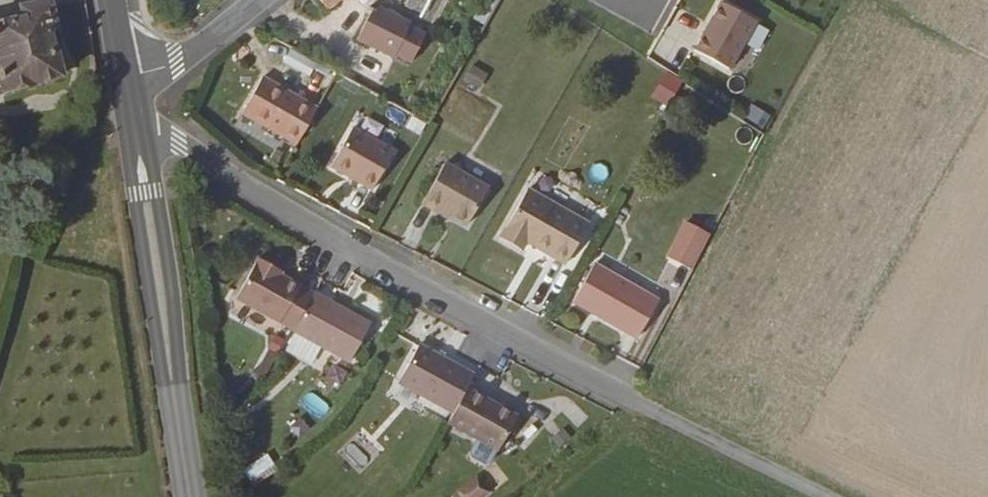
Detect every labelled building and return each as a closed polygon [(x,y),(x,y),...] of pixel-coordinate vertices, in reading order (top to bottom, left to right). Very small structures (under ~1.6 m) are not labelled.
[(335,0),(294,0),(311,20),(335,0)] [(407,19),(410,15),(375,0),(374,0),(359,36),(395,51),(396,48),(413,56),(425,26),(407,19)] [(429,20),(441,0),(417,0),(411,9),(429,20)] [(725,0),(715,0),(690,44),(726,63),(752,15),(725,0)] [(33,90),(57,82),(42,28),(46,27),(43,13),(16,22),(16,28),(0,34),(0,92),(2,101),(33,90)] [(464,80),(481,89),(490,74),(472,64),(464,80)] [(680,73),(662,64),(649,88),(666,98),(680,73)] [(237,112),(292,143),(312,106),(256,76),(237,112)] [(751,102),(743,116),(764,129),(772,114),(751,102)] [(327,163),(367,186),(388,148),(348,125),(327,163)] [(439,160),(415,201),(430,209),(432,205),(444,212),(460,221),(481,185),(439,160)] [(524,235),(563,258),(585,219),(522,183),(493,235),(516,249),(524,235)] [(430,209),(442,217),(444,212),(432,205),(430,209)] [(684,219),(668,256),(694,268),(711,231),(684,219)] [(592,256),(572,293),(635,330),(656,293),(592,256)] [(228,306),(286,339),(308,300),(304,300),(268,279),(269,275),(252,265),(228,306)] [(343,370),(364,332),(308,300),(286,339),(343,370)] [(446,423),(461,396),(468,384),(413,352),(390,392),(446,423)] [(491,460),(510,425),(461,396),(446,423),(441,432),(491,460)] [(251,488),(266,478),(257,465),(242,475),(251,488)] [(490,493),(476,475),(457,491),(462,496),(485,496),(490,493)]
